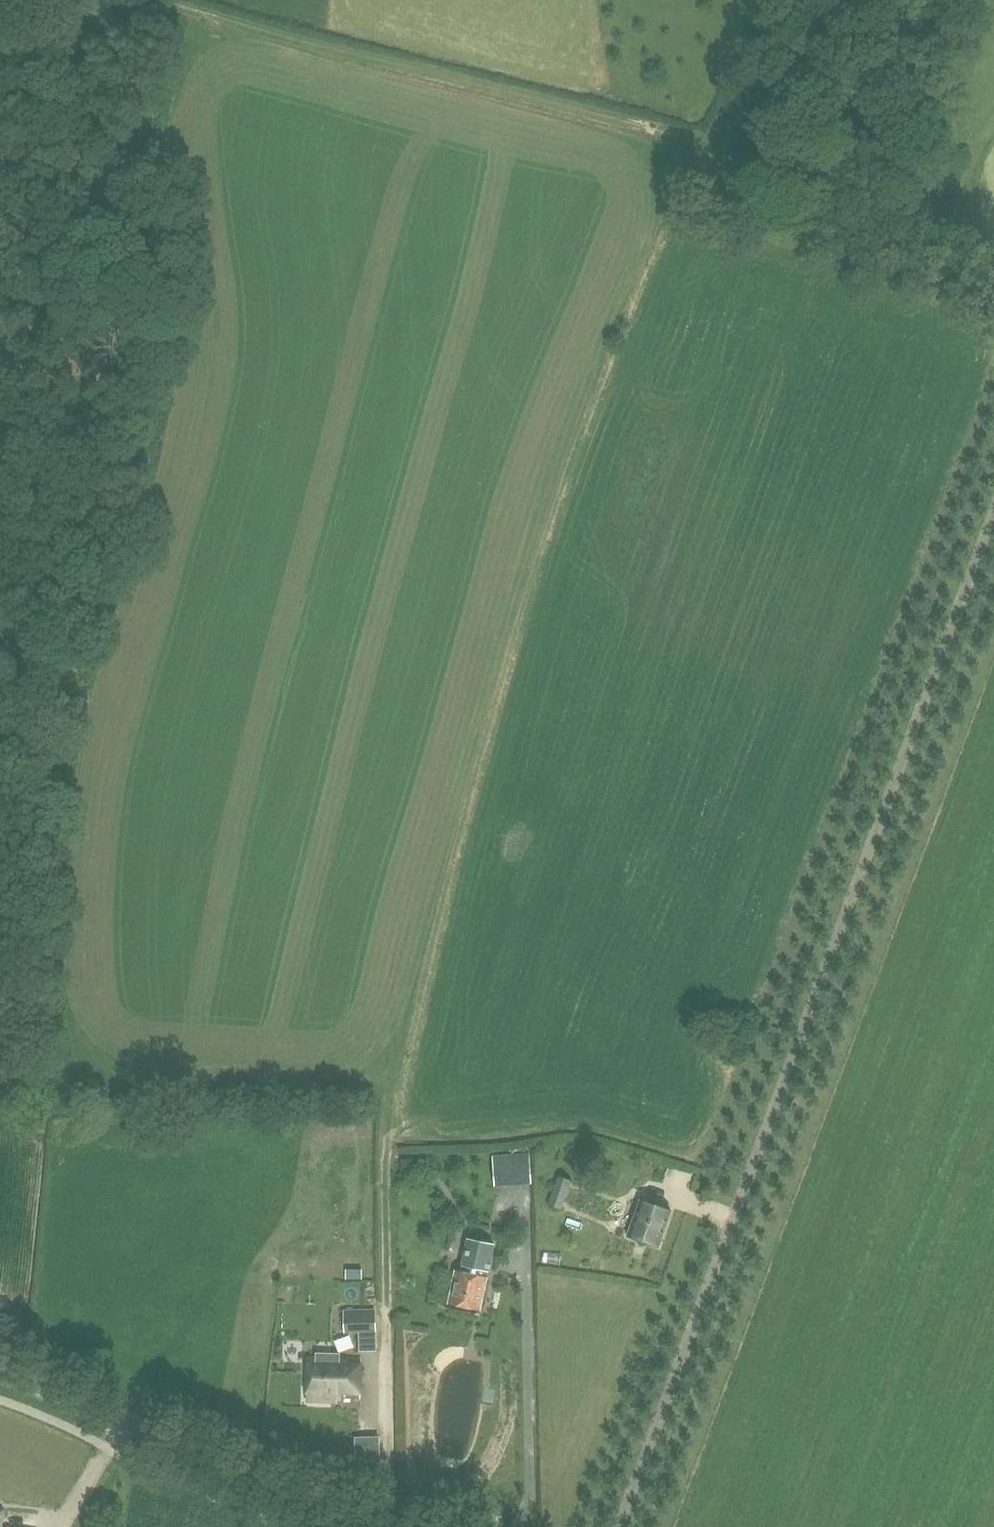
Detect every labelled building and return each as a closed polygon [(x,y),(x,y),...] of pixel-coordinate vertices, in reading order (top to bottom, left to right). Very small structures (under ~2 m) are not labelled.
[(494,1180),(506,1179),(505,1157),(492,1158),(494,1180)] [(557,1174),(547,1204),(561,1209),(571,1181),(557,1174)] [(545,1199),(544,1182),(510,1183),(510,1200),(545,1199)] [(670,1211),(639,1200),(626,1236),(658,1246),(670,1211)] [(449,1302),(480,1309),(487,1276),(486,1276),(487,1269),(489,1270),(495,1242),(468,1236),(462,1264),(465,1264),(463,1271),(456,1269),(449,1302)] [(345,1329),(375,1329),(374,1309),(344,1309),(345,1329)] [(360,1397),(361,1359),(307,1358),(306,1400),(330,1401),(330,1397),(360,1397)]
